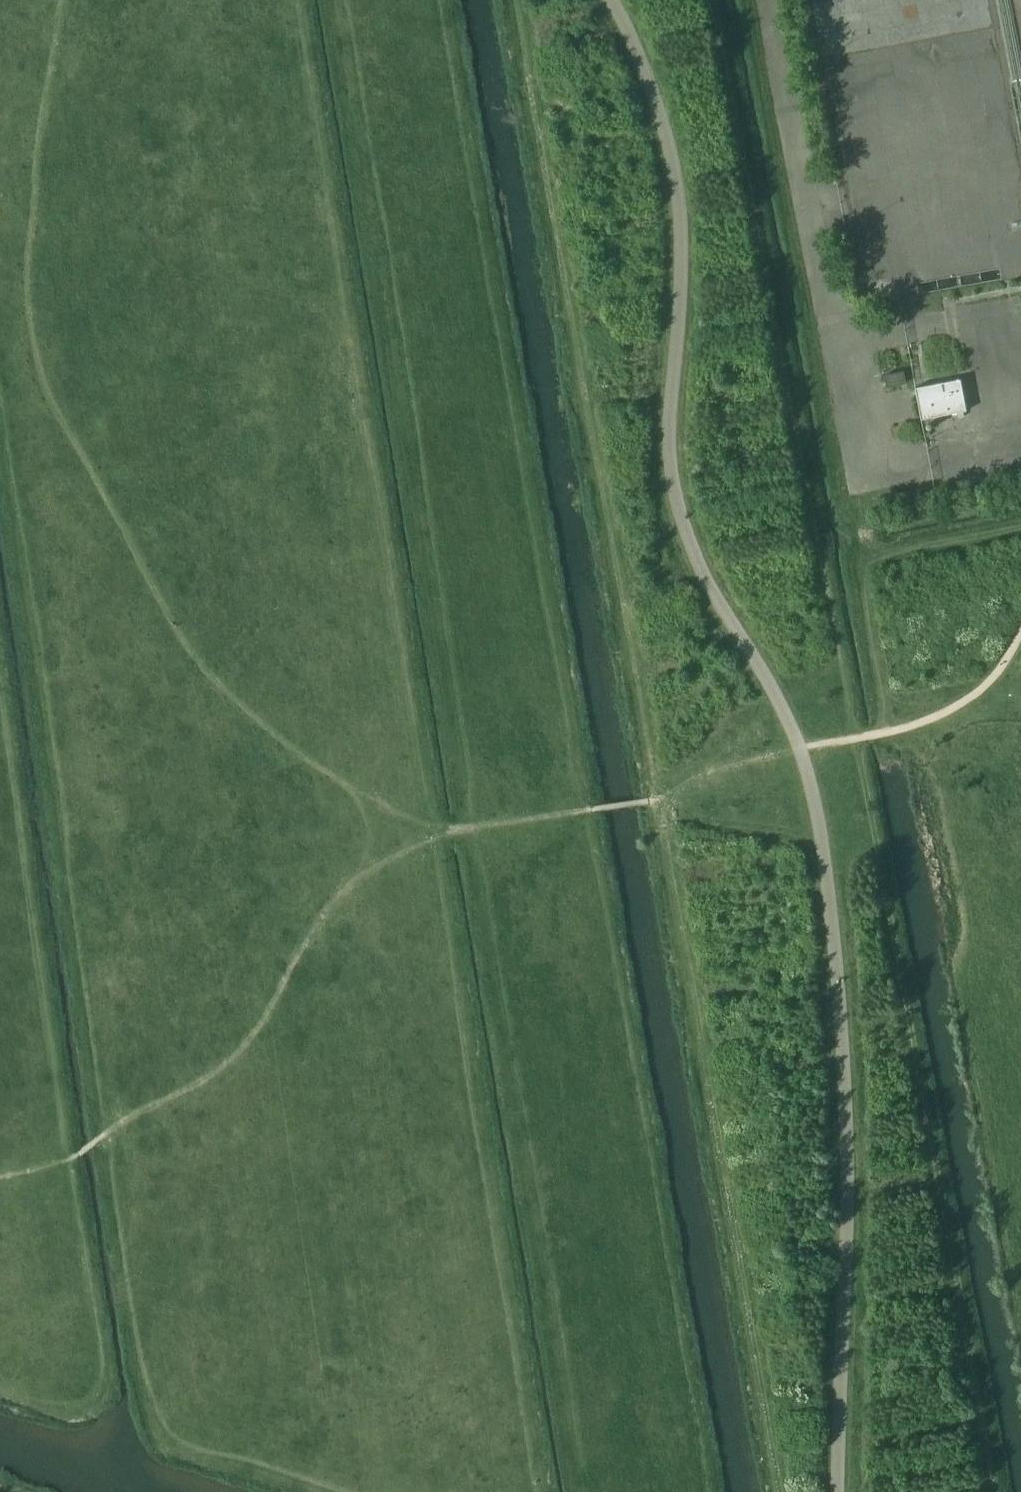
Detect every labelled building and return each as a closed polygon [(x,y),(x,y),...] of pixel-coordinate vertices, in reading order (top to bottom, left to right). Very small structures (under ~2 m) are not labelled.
[(887,386),(906,382),(904,370),(885,374),(887,386)] [(922,418),(967,410),(961,378),(916,387),(922,418)]
